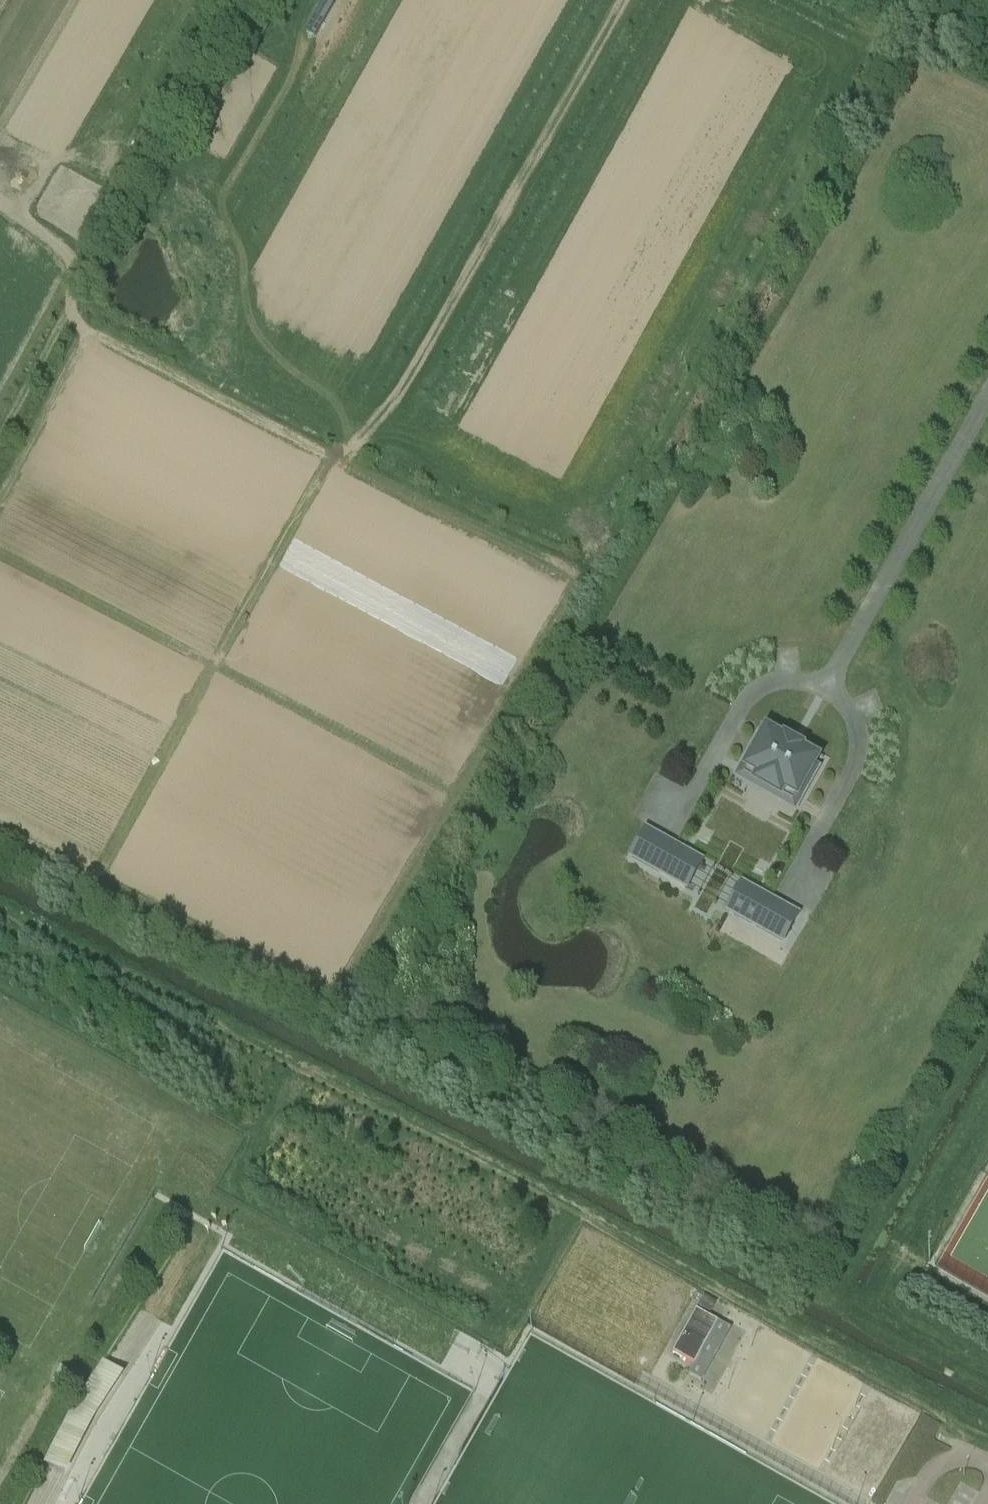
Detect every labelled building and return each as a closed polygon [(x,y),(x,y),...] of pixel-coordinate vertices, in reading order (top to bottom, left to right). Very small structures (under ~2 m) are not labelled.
[(815,764),(813,763),(815,760),(800,751),(801,750),(785,741),(784,743),(769,735),(767,738),(765,737),(748,769),(760,776),(756,783),(780,796),(784,789),(797,796),(815,764)] [(686,888),(701,861),(673,845),(658,872),(686,888)] [(771,900),(743,885),(729,911),(756,927),(771,900)] [(698,1305),(711,1312),(716,1302),(704,1295),(698,1305)] [(695,1310),(672,1353),(693,1364),(716,1322),(695,1310)]
